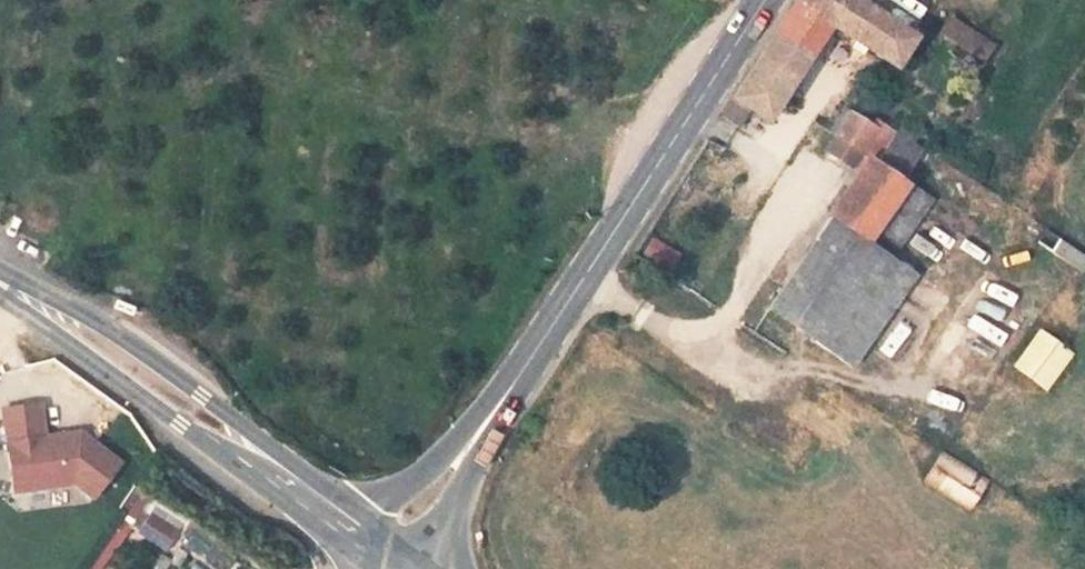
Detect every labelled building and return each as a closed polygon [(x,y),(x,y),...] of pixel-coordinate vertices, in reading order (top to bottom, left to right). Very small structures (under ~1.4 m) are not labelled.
[(739,98),(761,114),(756,120),(767,127),(772,120),(778,123),(790,107),(781,101),(824,38),(889,80),(917,39),(897,25),(900,17),(888,8),(883,16),(861,0),(803,0),(739,98)] [(878,127),(860,117),(847,135),(864,147),(878,127)] [(887,148),(913,163),(924,145),(898,130),(887,148)] [(831,216),(872,242),(914,182),(871,156),(831,216)] [(872,242),(831,216),(770,305),(851,358),(911,269),(872,242)] [(673,270),(681,249),(650,236),(641,257),(673,270)] [(1058,236),(1049,250),(1084,273),(1084,253),(1058,236)] [(1039,326),(1012,366),(1049,390),(1075,350),(1039,326)] [(122,463),(83,432),(61,435),(62,443),(53,445),(47,437),(43,404),(7,409),(15,475),(31,473),(33,488),(77,482),(95,497),(122,463)] [(62,443),(61,435),(47,437),(53,445),(62,443)] [(942,449),(923,481),(972,510),(991,479),(942,449)] [(33,488),(31,473),(15,475),(16,490),(33,488)] [(172,548),(181,519),(147,509),(138,538),(172,548)]
